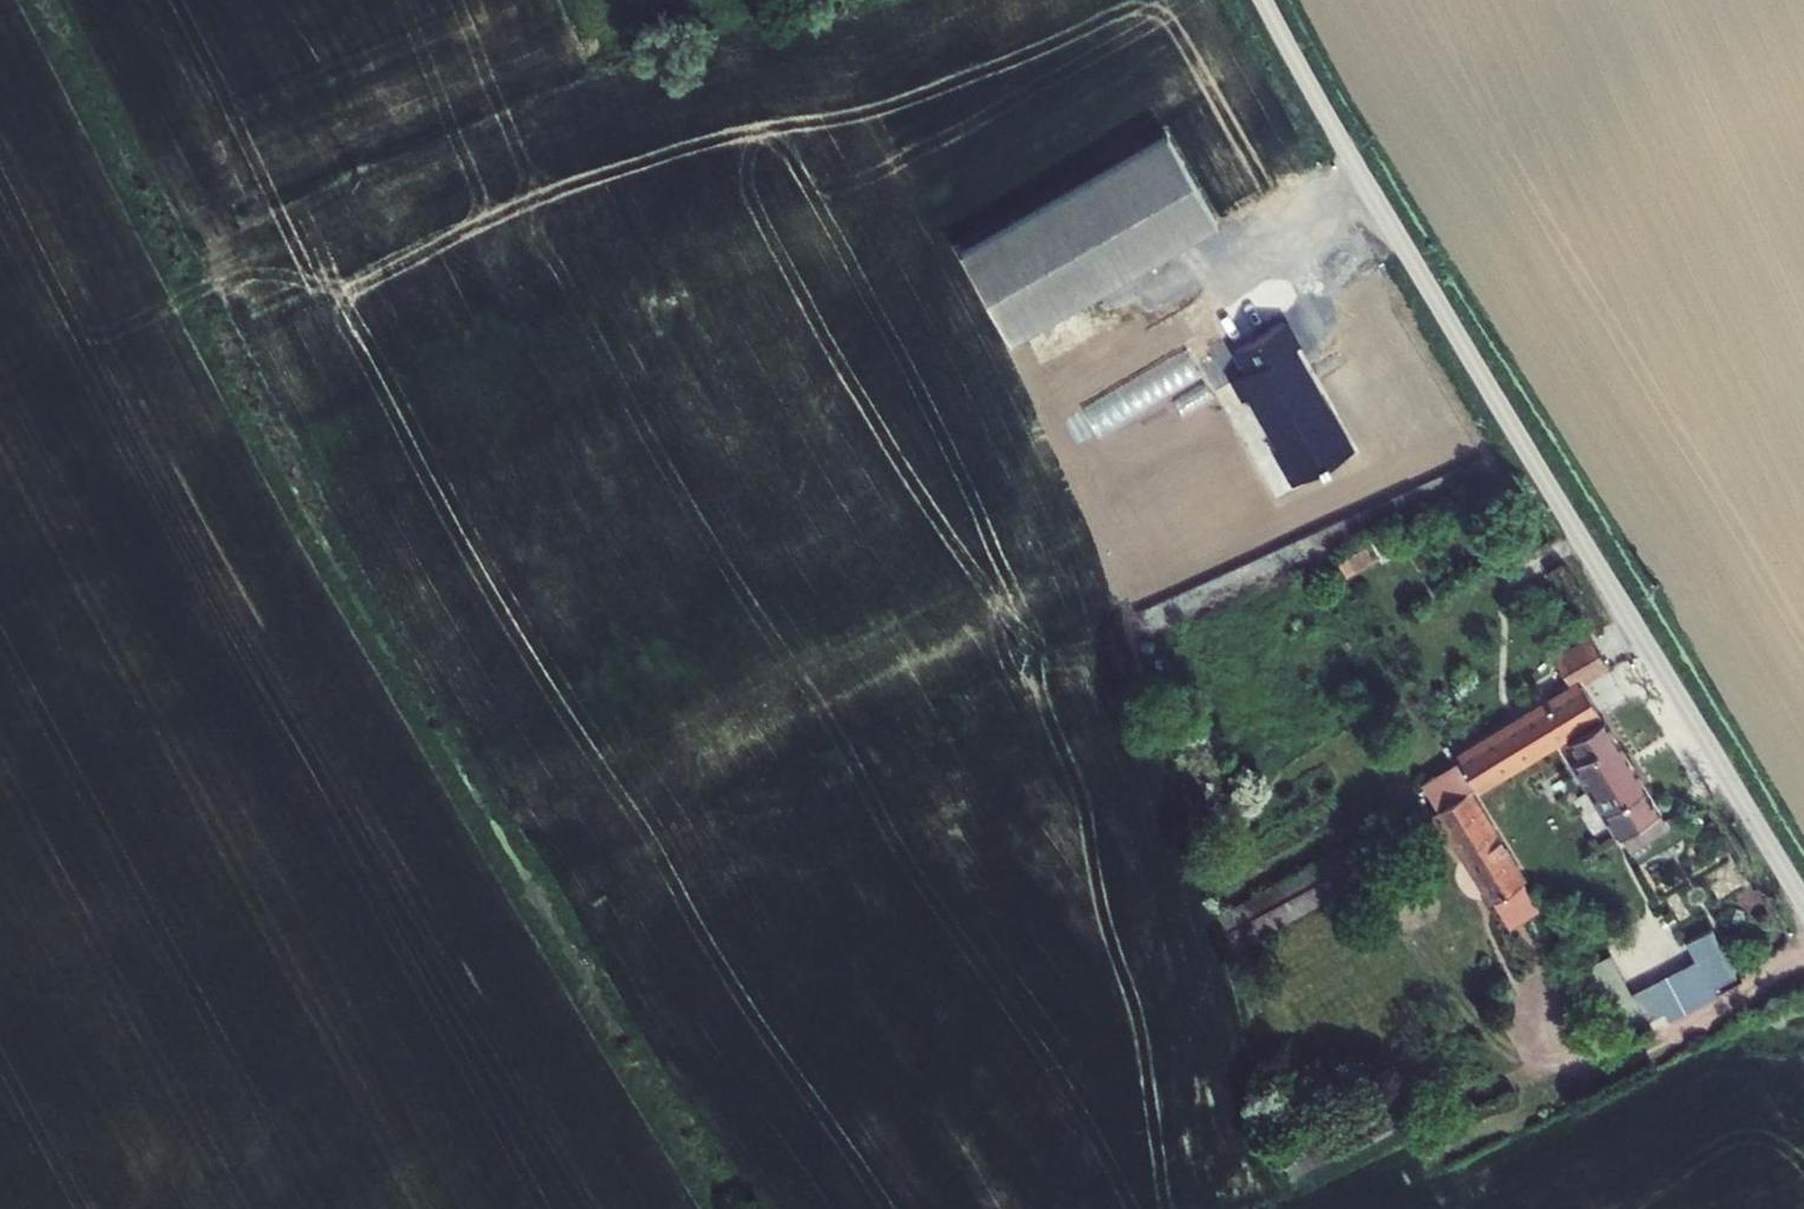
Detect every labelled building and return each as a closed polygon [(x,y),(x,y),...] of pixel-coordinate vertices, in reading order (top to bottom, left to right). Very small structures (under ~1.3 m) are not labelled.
[(957,251),(1007,339),(1215,221),(1165,133),(957,251)] [(1281,321),(1232,349),(1245,372),(1230,380),(1241,398),(1249,394),(1278,445),(1274,447),(1293,481),(1318,467),(1319,469),(1327,465),(1325,463),(1348,450),(1333,422),(1329,424),(1320,409),(1322,408),(1288,349),(1295,345),(1281,321)] [(1364,545),(1344,557),(1353,572),(1373,559),(1364,545)] [(1457,762),(1449,767),(1467,794),(1557,738),(1597,714),(1580,686),(1608,668),(1588,637),(1553,659),(1572,690),(1456,760),(1457,762)] [(1608,668),(1580,686),(1597,714),(1626,696),(1608,668)] [(1560,742),(1631,857),(1649,845),(1645,840),(1669,828),(1601,720),(1560,742)] [(1538,910),(1467,794),(1449,767),(1421,784),(1509,928),(1538,910)] [(1235,949),(1392,863),(1374,830),(1217,916),(1235,949)] [(1712,929),(1685,942),(1693,959),(1696,957),(1699,963),(1704,972),(1728,960),(1712,929)] [(1651,987),(1699,963),(1696,957),(1693,959),(1629,991),(1611,956),(1579,973),(1616,1041),(1647,1024),(1645,1020),(1663,1011),(1651,987)] [(1663,1011),(1667,1018),(1715,994),(1704,972),(1699,963),(1651,987),(1663,1011)] [(1419,1109),(1403,1077),(1274,1143),(1291,1175),(1419,1109)]
